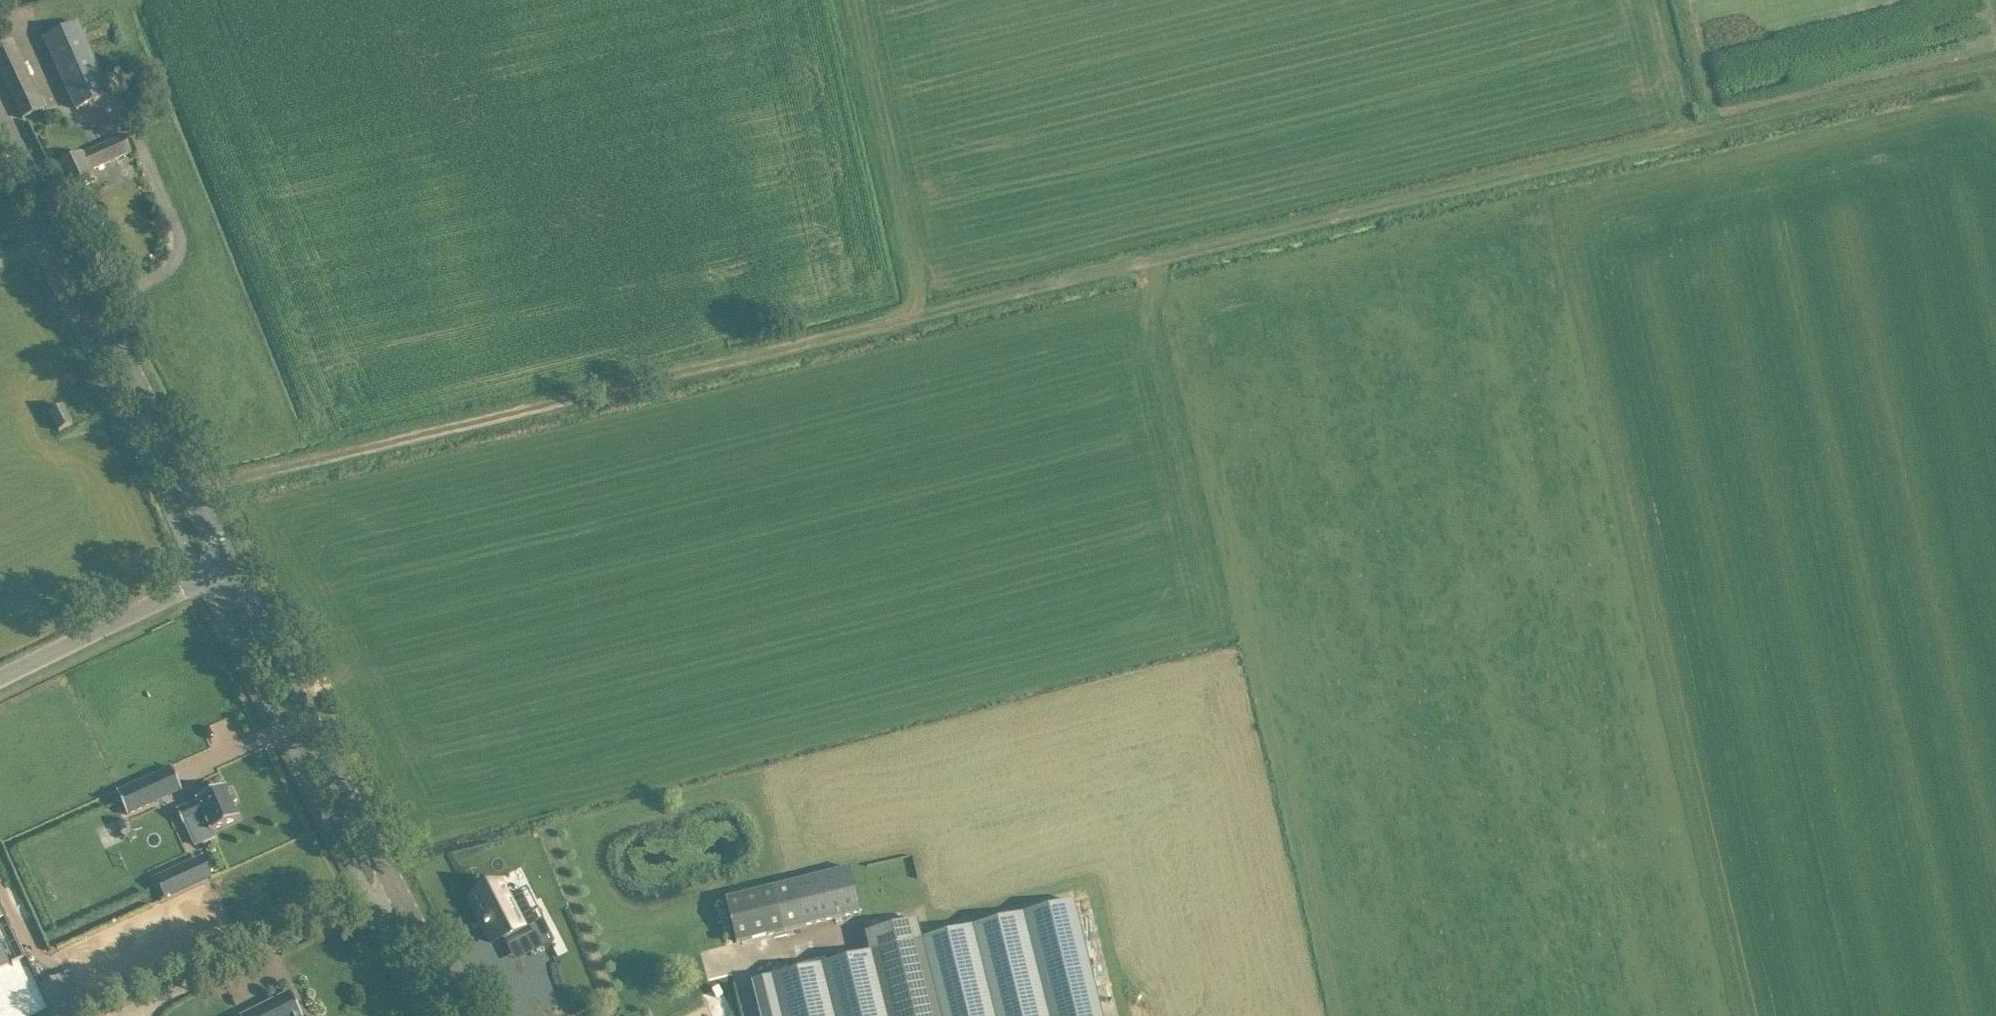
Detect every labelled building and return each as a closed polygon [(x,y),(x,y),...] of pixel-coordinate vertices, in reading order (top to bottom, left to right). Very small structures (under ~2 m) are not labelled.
[(78,111),(111,96),(79,22),(45,37),(78,111)] [(9,41),(0,45),(0,70),(23,118),(45,107),(13,39),(9,41)] [(122,134),(75,156),(57,165),(70,192),(97,179),(93,169),(130,151),(122,134)] [(60,409),(49,413),(57,430),(67,426),(60,409)] [(127,814),(161,799),(150,776),(117,791),(127,814)] [(197,801),(177,810),(195,850),(215,841),(211,831),(240,818),(233,802),(237,800),(232,788),(228,790),(226,786),(196,799),(197,801)] [(156,877),(165,897),(198,882),(189,862),(156,877)] [(725,899),(737,943),(861,911),(850,867),(725,899)] [(482,885),(455,899),(468,924),(464,926),(474,944),(484,939),(497,964),(537,944),(509,889),(502,893),(502,894),(490,900),(482,885)] [(26,956),(0,901),(0,968),(26,956)] [(1077,901),(922,940),(917,919),(865,932),(870,952),(821,964),(817,950),(768,963),(781,1015),(1106,1015),(1077,901)] [(935,923),(937,932),(1026,912),(1024,903),(935,923)] [(39,984),(52,1014),(53,1015),(74,1015),(85,1011),(90,1008),(73,969),(60,975),(39,984)] [(242,1015),(305,1015),(292,990),(291,991),(243,1015),(242,1015)]
